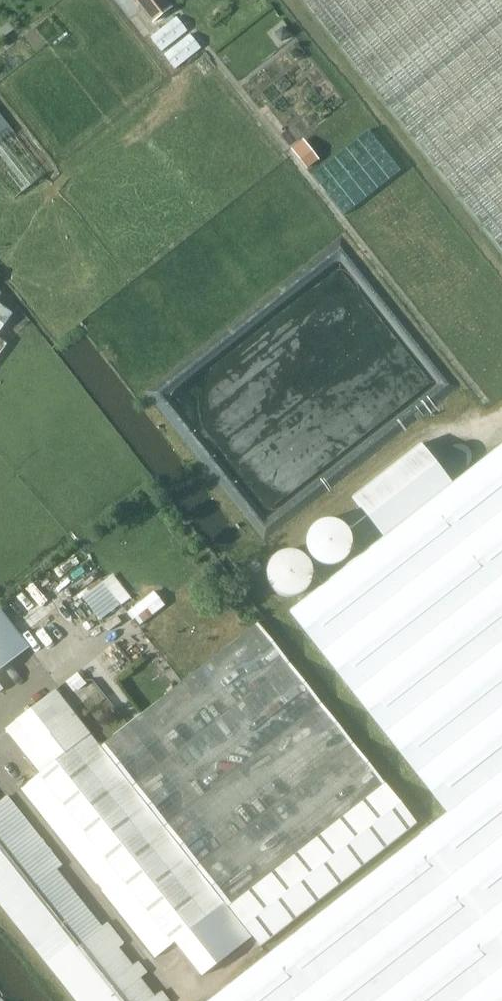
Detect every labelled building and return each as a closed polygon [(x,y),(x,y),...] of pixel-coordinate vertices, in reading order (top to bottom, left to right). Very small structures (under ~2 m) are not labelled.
[(153,22),(166,11),(167,11),(167,10),(166,10),(159,0),(136,0),(153,22)] [(501,255),(501,0),(301,0),(501,255)] [(0,29),(0,32),(4,37),(14,29),(9,22),(0,29)] [(47,174),(0,114),(0,180),(15,199),(47,174)] [(313,151),(300,161),(307,170),(319,160),(313,151)] [(18,305),(0,293),(0,332),(18,305)] [(447,814),(501,883),(501,445),(453,484),(421,444),(352,498),(384,538),(290,611),(447,814)] [(103,581),(82,598),(100,620),(120,604),(103,581)] [(0,611),(0,715),(50,674),(0,611)] [(194,642),(168,663),(178,677),(224,641),(206,617),(186,633),(194,642)] [(417,825),(337,725),(257,623),(102,746),(261,948),(417,825)] [(40,774),(91,735),(56,690),(6,731),(40,774)] [(174,942),(201,976),(251,937),(91,735),(40,774),(20,788),(154,958),(174,942)] [(75,1000),(169,1000),(170,1000),(8,796),(0,802),(0,907),(75,1000)] [(447,814),(208,1000),(501,1000),(501,883),(447,814)]
